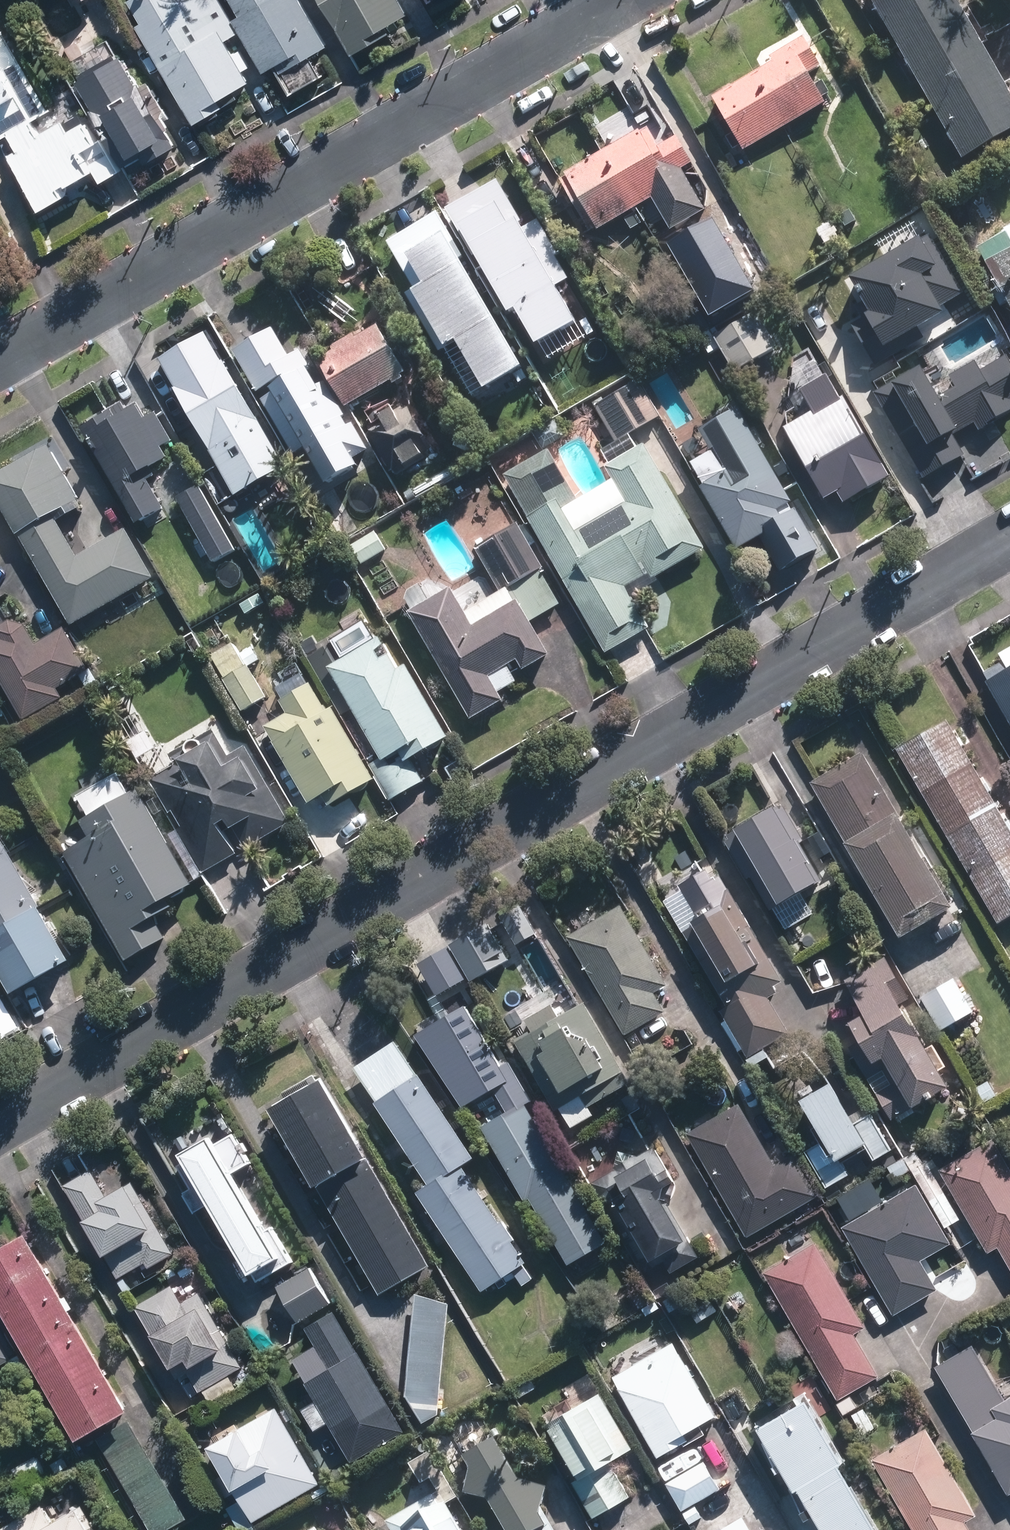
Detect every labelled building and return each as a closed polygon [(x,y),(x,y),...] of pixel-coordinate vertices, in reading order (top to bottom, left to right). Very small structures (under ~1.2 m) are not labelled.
[(191,122),(235,96),(230,88),(245,80),(222,40),(234,33),(215,0),(131,0),(126,3),(140,25),(135,28),(191,122)] [(261,71),(272,64),(277,72),(325,44),(299,0),(228,0),(236,15),(230,18),(261,71)] [(396,0),(319,0),(336,28),(334,29),(348,55),(386,32),(383,26),(404,13),(396,0)] [(964,159),(1009,132),(1009,92),(983,44),(990,39),(971,6),(963,10),(957,0),(873,0),(964,159)] [(754,72),(784,126),(822,104),(806,75),(818,67),(801,38),(767,58),(770,63),(754,72)] [(27,58),(38,52),(33,41),(21,47),(27,58)] [(29,118),(48,106),(12,44),(0,51),(0,134),(7,130),(17,146),(6,152),(37,206),(60,192),(54,183),(63,178),(65,180),(85,168),(74,150),(93,140),(81,119),(67,127),(61,117),(36,131),(29,118)] [(119,53),(73,79),(89,107),(87,108),(120,166),(138,155),(142,161),(174,142),(164,127),(167,125),(160,114),(162,107),(146,80),(139,83),(137,80),(135,81),(119,53)] [(741,151),(784,126),(754,72),(710,98),(731,133),(723,137),(731,151),(738,147),(741,151)] [(614,169),(636,207),(650,199),(668,230),(702,211),(678,171),(689,164),(670,132),(652,143),(645,131),(639,134),(637,131),(602,151),(605,155),(607,155),(615,168),(614,169)] [(595,231),(636,207),(614,169),(615,168),(607,155),(605,155),(602,151),(562,175),(563,178),(559,181),(588,232),(593,229),(595,231)] [(448,189),(455,201),(444,207),(508,316),(513,313),(534,350),(576,326),(553,287),(570,276),(538,221),(521,231),(491,180),(479,187),(472,175),(448,189)] [(482,399),(527,375),(435,211),(383,240),(444,351),(451,343),(482,399)] [(856,225),(847,211),(837,216),(846,231),(856,225)] [(666,241),(708,316),(753,291),(712,216),(666,241)] [(835,239),(827,224),(815,231),(823,247),(835,239)] [(1009,313),(1009,225),(1000,230),(1001,233),(974,249),(984,267),(974,272),(988,295),(997,290),(1009,313)] [(916,241),(846,280),(867,316),(850,325),(873,367),(923,339),(917,330),(940,316),(937,310),(963,296),(929,236),(917,243),(916,241)] [(734,371),(777,346),(757,310),(714,335),(734,371)] [(337,384),(348,405),(403,373),(375,324),(354,337),(351,334),(327,347),(330,350),(327,352),(337,368),(336,369),(343,380),(337,384)] [(288,356),(276,332),(239,351),(295,456),(305,451),(323,486),(358,468),(298,356),(288,356)] [(713,351),(712,336),(697,337),(699,352),(713,351)] [(1006,354),(980,369),(975,360),(948,376),(955,387),(936,399),(918,368),(895,381),(893,379),(872,392),(922,477),(918,478),(933,503),(971,481),(956,457),(962,453),(952,435),(974,423),(979,430),(1009,412),(1009,361),(1006,354)] [(285,464),(223,358),(205,369),(201,362),(169,381),(222,472),(204,481),(230,526),(255,512),(242,489),(285,464)] [(564,372),(557,360),(550,364),(556,376),(564,372)] [(887,478),(843,397),(838,400),(826,376),(799,392),(811,414),(784,429),(823,500),(835,493),(841,504),(887,478)] [(610,442),(655,417),(635,381),(590,405),(610,442)] [(78,429),(134,524),(162,507),(146,480),(153,476),(148,467),(163,457),(157,448),(171,441),(154,412),(142,419),(134,405),(125,410),(113,388),(95,399),(104,413),(78,429)] [(367,432),(365,434),(387,471),(389,470),(395,473),(428,454),(426,450),(428,448),(404,406),(402,408),(400,404),(394,408),(391,405),(372,415),(375,421),(366,426),(367,432)] [(695,484),(735,552),(759,538),(779,571),(817,549),(794,509),(779,518),(774,511),(789,502),(757,447),(754,449),(748,439),(694,471),(700,481),(695,484)] [(70,624),(153,576),(124,526),(75,555),(51,513),(78,497),(46,443),(0,470),(0,508),(15,534),(17,533),(70,624)] [(525,518),(603,654),(646,629),(623,588),(644,576),(638,565),(640,564),(649,579),(700,550),(641,447),(603,468),(614,487),(579,507),(547,449),(503,475),(527,517),(525,518)] [(235,548),(198,483),(174,497),(211,561),(235,548)] [(405,615),(468,721),(501,702),(496,694),(515,683),(505,667),(514,661),(520,672),(547,657),(528,624),(559,606),(539,571),(542,570),(516,526),(473,551),(498,594),(463,614),(449,590),(405,615)] [(360,564),(384,549),(373,530),(349,544),(360,564)] [(325,601),(318,590),(308,596),(315,607),(325,601)] [(22,721),(60,699),(54,689),(87,670),(63,628),(34,645),(23,626),(9,622),(0,627),(0,683),(22,721)] [(446,738),(405,667),(398,672),(379,639),(326,669),(332,678),(323,683),(340,714),(349,709),(380,761),(370,767),(390,802),(423,782),(410,759),(446,738)] [(243,666),(231,644),(210,656),(223,678),(222,679),(241,712),(264,698),(245,665),(243,666)] [(1006,661),(1003,655),(980,668),(983,674),(981,676),(1009,728),(1009,659),(1006,661)] [(108,671),(101,658),(91,664),(99,677),(108,671)] [(100,681),(92,668),(80,674),(88,688),(100,681)] [(326,807),(371,782),(329,710),(324,713),(308,684),(276,703),(284,716),(262,729),(272,744),(270,745),(306,806),(320,798),(326,807)] [(942,714),(891,743),(993,918),(1009,908),(1009,833),(942,714)] [(290,823),(245,745),(228,755),(214,730),(169,755),(174,765),(149,779),(169,814),(173,812),(181,828),(177,831),(202,874),(236,855),(219,825),(223,823),(228,831),(233,828),(245,849),(290,823)] [(949,901),(861,748),(807,779),(897,931),(949,901)] [(62,853),(123,961),(164,938),(153,917),(171,907),(167,898),(190,885),(136,790),(78,823),(87,839),(62,853)] [(780,801),(776,803),(775,801),(724,831),(725,833),(722,835),(745,874),(748,872),(767,905),(770,903),(779,917),(806,900),(798,887),(819,875),(796,836),(800,834),(780,801)] [(10,994),(67,961),(36,908),(39,907),(0,840),(0,978),(10,994)] [(779,977),(724,884),(705,895),(706,898),(675,916),(681,926),(679,928),(723,1003),(716,1007),(744,1055),(786,1029),(766,994),(775,988),(770,982),(779,977)] [(564,932),(623,1032),(662,1009),(651,989),(665,981),(618,901),(564,932)] [(536,933),(520,905),(498,918),(514,945),(536,933)] [(808,946),(795,924),(782,931),(795,953),(808,946)] [(508,961),(487,925),(450,946),(472,982),(508,961)] [(454,999),(473,988),(449,947),(415,967),(434,999),(449,991),(454,999)] [(943,1081),(896,1001),(906,995),(882,953),(842,977),(859,1007),(843,1016),(856,1038),(846,1044),(865,1076),(884,1064),(892,1079),(874,1090),(889,1116),(895,1113),(899,1119),(912,1110),(910,1104),(914,1101),(913,1099),(943,1081)] [(952,975),(919,995),(937,1028),(971,1008),(952,975)] [(420,1021),(467,1102),(509,1078),(463,997),(420,1021)] [(628,1085),(581,1005),(557,1018),(550,1006),(523,1022),(530,1033),(513,1043),(553,1112),(558,1109),(570,1130),(592,1117),(587,1108),(628,1085)] [(523,1265),(525,1264),(462,1167),(472,1161),(395,1042),(352,1070),(427,1186),(414,1194),(479,1293),(511,1273),(520,1287),(532,1279),(523,1265)] [(377,1297),(429,1266),(320,1081),(268,1111),(377,1297)] [(523,1107),(508,1081),(492,1090),(506,1115),(482,1131),(525,1205),(530,1202),(569,1269),(606,1250),(525,1105),(523,1107)] [(829,1085),(797,1103),(832,1164),(863,1146),(829,1085)] [(739,1106),(687,1135),(745,1239),(818,1198),(794,1156),(774,1167),(739,1106)] [(177,1158),(243,1276),(249,1273),(254,1282),(288,1263),(269,1230),(262,1234),(227,1172),(245,1163),(231,1139),(211,1150),(206,1142),(177,1158)] [(991,1141),(938,1171),(985,1254),(995,1248),(1009,1274),(1009,1174),(991,1141)] [(655,1150),(591,1183),(636,1269),(684,1244),(662,1202),(658,1193),(674,1185),(655,1150)] [(91,1171),(63,1187),(114,1279),(145,1263),(148,1269),(174,1255),(134,1183),(106,1198),(91,1171)] [(916,1185),(841,1228),(892,1317),(936,1292),(919,1262),(950,1245),(916,1185)] [(0,1251),(0,1313),(75,1443),(126,1413),(24,1237),(0,1251)] [(765,1270),(836,1397),(874,1376),(851,1335),(862,1329),(814,1243),(765,1270)] [(278,1294),(294,1322),(329,1302),(313,1274),(278,1294)] [(173,1286),(134,1307),(169,1371),(183,1363),(198,1391),(242,1367),(201,1293),(182,1303),(173,1286)] [(447,1303),(413,1294),(405,1397),(420,1424),(440,1415),(447,1303)] [(350,1463),(403,1433),(335,1314),(304,1331),(313,1346),(290,1359),(350,1463)] [(0,1342),(0,1368),(11,1361),(0,1342)] [(673,1344),(611,1377),(655,1460),(702,1435),(698,1427),(713,1419),(673,1344)] [(933,1368),(965,1423),(963,1423),(1004,1496),(1009,1493),(1009,1397),(1002,1402),(971,1346),(933,1368)] [(599,1395),(544,1426),(575,1480),(630,1449),(599,1395)] [(754,1432),(812,1529),(872,1529),(835,1467),(840,1465),(804,1403),(754,1432)] [(318,1486),(276,1409),(234,1432),(253,1467),(227,1481),(250,1523),(318,1486)] [(148,1529),(163,1529),(184,1518),(129,1417),(96,1435),(148,1529)] [(871,1460),(909,1529),(968,1529),(963,1521),(974,1515),(928,1430),(871,1460)] [(460,1458),(468,1473),(464,1496),(486,1503),(502,1529),(543,1529),(545,1528),(538,1519),(546,1493),(518,1484),(493,1440),(460,1458)] [(719,1490),(702,1462),(664,1484),(681,1512),(719,1490)] [(612,1463),(572,1485),(591,1520),(631,1498),(612,1463)] [(383,1523),(387,1529),(459,1529),(437,1492),(383,1523)] [(50,1525),(42,1508),(0,1528),(0,1529),(88,1529),(75,1510),(50,1525)] [(742,1519),(722,1529),(748,1529),(742,1519)]
